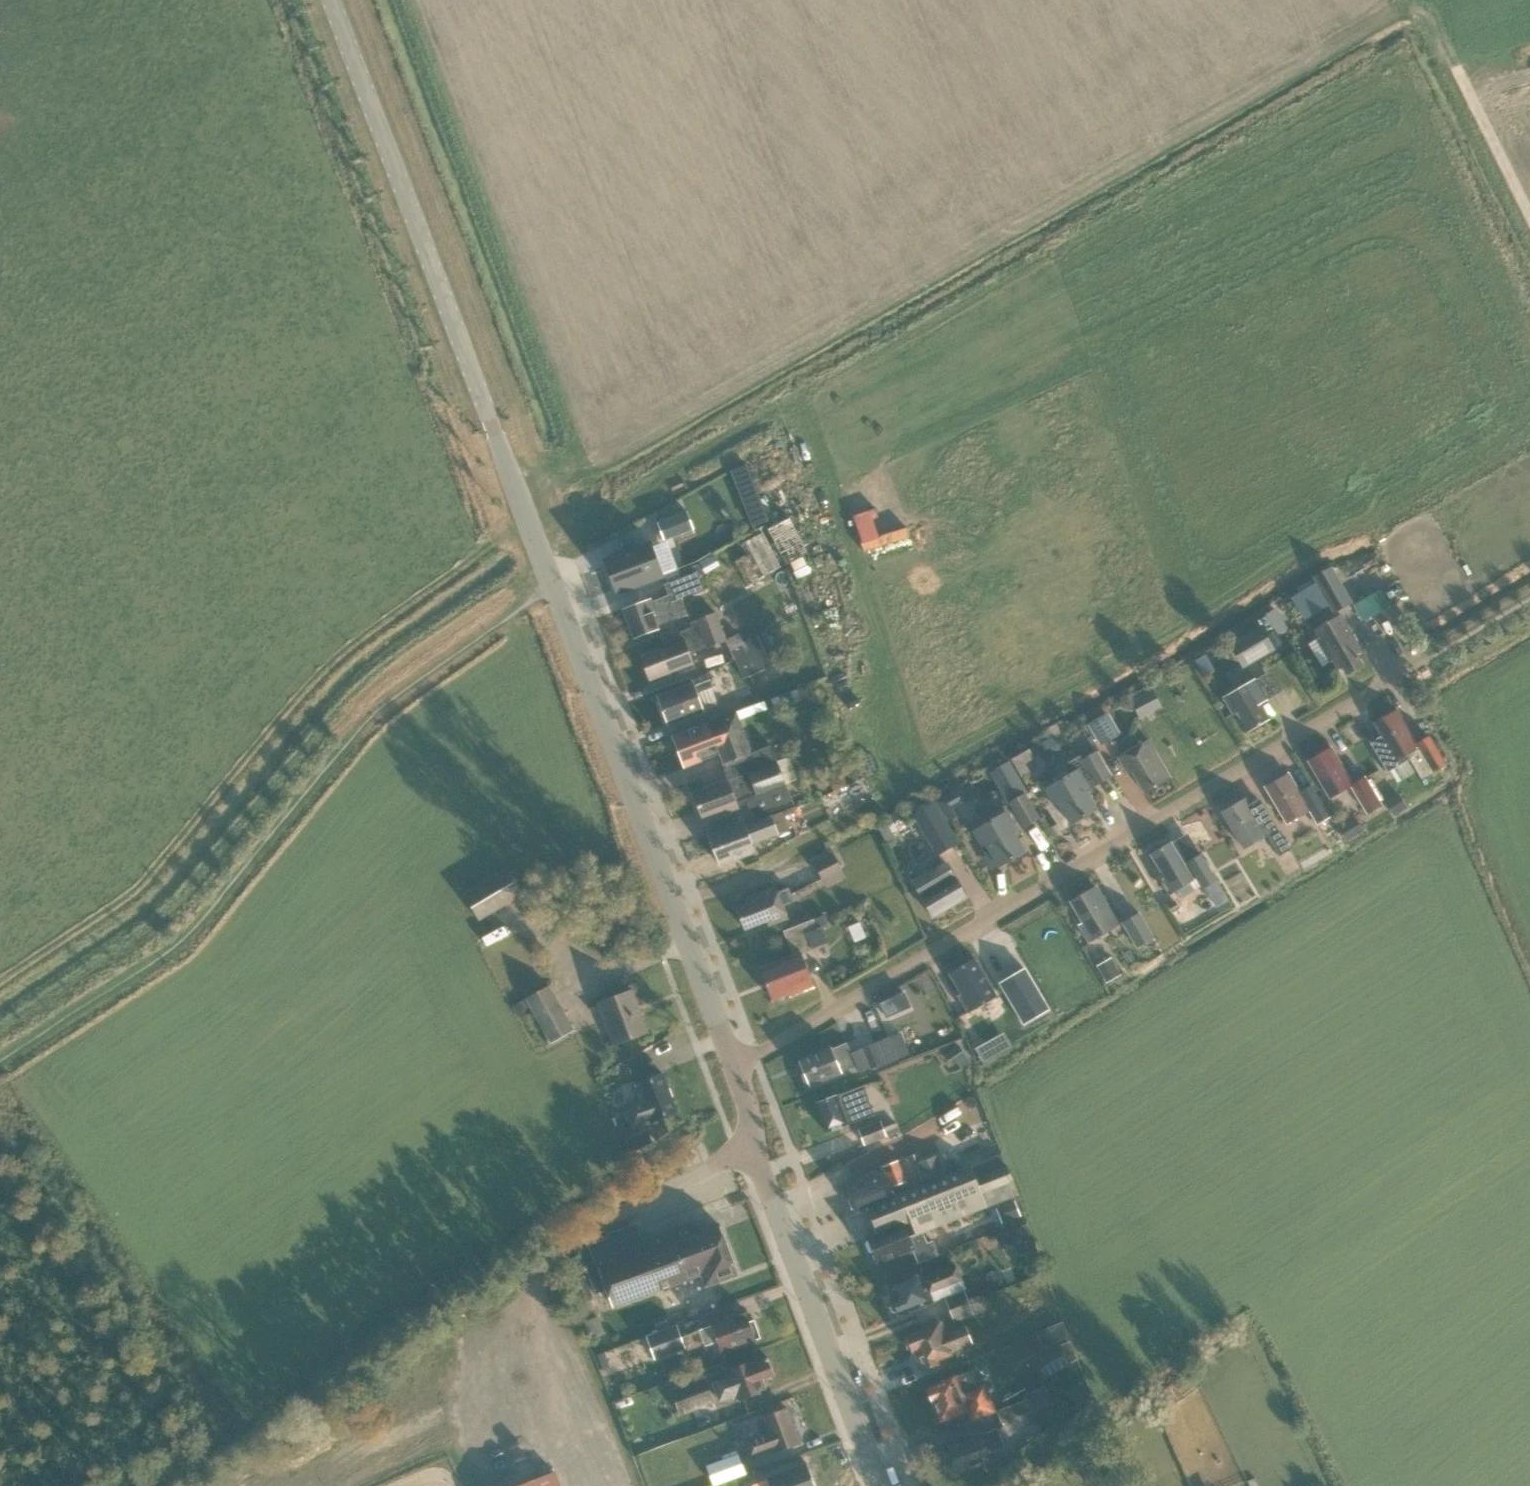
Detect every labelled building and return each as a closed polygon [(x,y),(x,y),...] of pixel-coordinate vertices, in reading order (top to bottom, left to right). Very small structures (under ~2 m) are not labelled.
[(747,458),(729,468),(737,483),(755,474),(747,458)] [(761,502),(747,508),(753,525),(768,519),(761,502)] [(658,523),(665,541),(694,530),(688,512),(658,523)] [(789,517),(768,528),(786,564),(808,553),(789,517)] [(781,565),(775,555),(762,531),(740,543),(746,554),(736,560),(748,583),(781,565)] [(651,542),(605,560),(612,578),(617,592),(637,585),(663,575),(651,542)] [(688,613),(682,595),(703,588),(699,575),(719,564),(712,554),(698,561),(698,563),(678,571),(680,577),(664,583),(669,594),(652,600),(650,598),(624,608),(635,637),(659,628),(657,625),(688,613)] [(1352,604),(1333,569),(1315,579),(1317,582),(1329,603),(1334,614),(1352,604)] [(1329,603),(1317,582),(1291,597),(1304,619),(1329,603)] [(1360,616),(1389,605),(1383,588),(1354,599),(1360,616)] [(671,671),(672,675),(696,666),(690,653),(727,639),(716,612),(691,622),(693,626),(681,630),(683,635),(664,643),(665,646),(641,655),(650,679),(671,671)] [(1361,650),(1348,627),(1339,613),(1329,620),(1314,628),(1320,637),(1333,660),(1338,669),(1343,666),(1347,673),(1362,664),(1356,654),(1361,650)] [(1286,629),(1280,619),(1272,624),(1278,634),(1286,629)] [(1230,645),(1242,667),(1275,648),(1263,627),(1230,645)] [(731,650),(744,643),(738,633),(726,640),(731,650)] [(744,643),(731,650),(746,677),(764,668),(759,657),(770,651),(761,634),(744,643)] [(1320,637),(1308,643),(1322,667),(1333,660),(1320,637)] [(1196,661),(1203,674),(1210,670),(1208,666),(1203,657),(1196,661)] [(669,723),(704,709),(697,692),(712,686),(707,673),(692,679),(693,682),(658,696),(669,723)] [(1238,710),(1249,730),(1269,718),(1260,703),(1267,699),(1255,678),(1224,696),(1233,713),(1238,710)] [(1140,718),(1162,706),(1152,689),(1131,700),(1140,718)] [(737,710),(740,719),(767,709),(764,700),(737,710)] [(1383,737),(1373,743),(1377,750),(1389,771),(1390,770),(1410,759),(1410,758),(1407,754),(1417,748),(1432,773),(1434,776),(1447,768),(1429,737),(1417,744),(1396,708),(1374,721),(1383,737)] [(719,733),(677,749),(684,767),(721,753),(725,762),(752,751),(740,719),(737,710),(721,716),(722,717),(725,726),(719,733)] [(1119,732),(1107,712),(1088,724),(1100,744),(1119,732)] [(673,736),(677,749),(719,733),(725,726),(722,717),(673,736)] [(1052,734),(1042,740),(1046,747),(1056,742),(1052,734)] [(1134,770),(1146,791),(1171,777),(1148,738),(1118,755),(1129,773),(1134,770)] [(771,744),(752,751),(725,762),(722,763),(727,778),(730,785),(750,777),(749,773),(778,762),(771,744)] [(1365,776),(1353,783),(1332,747),(1309,761),(1330,796),(1351,784),(1368,812),(1381,804),(1365,776)] [(1409,753),(1407,754),(1410,758),(1410,759),(1417,771),(1421,779),(1432,773),(1417,748),(1409,753)] [(1021,777),(1031,772),(1026,762),(1034,758),(1030,749),(1011,759),(1021,777)] [(1087,782),(1093,779),(1096,785),(1112,775),(1097,749),(1081,758),(1079,755),(1065,763),(1065,776),(1045,787),(1054,802),(1058,800),(1072,823),(1097,808),(1086,789),(1090,787),(1087,782)] [(793,801),(786,783),(797,778),(789,757),(778,762),(749,773),(750,777),(730,785),(727,778),(693,791),(704,820),(739,806),(736,801),(746,797),(753,817),(793,801)] [(1008,760),(990,771),(1000,788),(1018,777),(1008,760)] [(1288,772),(1266,785),(1288,823),(1310,811),(1318,824),(1330,817),(1311,784),(1299,791),(1288,772)] [(1010,800),(1025,827),(1041,818),(1025,791),(1010,800)] [(1384,801),(1393,816),(1407,807),(1403,800),(1399,802),(1394,795),(1384,801)] [(1269,816),(1260,821),(1245,797),(1223,810),(1245,847),(1268,833),(1280,853),(1289,848),(1269,816)] [(959,842),(934,802),(913,815),(937,855),(959,842)] [(982,845),(987,842),(1000,865),(1026,850),(1015,831),(1018,829),(1007,810),(974,830),(982,845)] [(789,829),(782,812),(773,815),(772,814),(746,824),(744,819),(709,833),(720,863),(756,850),(752,842),(779,832),(779,833),(789,829)] [(1359,832),(1351,819),(1337,827),(1346,841),(1359,832)] [(886,842),(896,837),(889,823),(879,828),(886,842)] [(1159,876),(1169,893),(1193,879),(1170,841),(1150,852),(1163,873),(1159,876)] [(815,864),(835,855),(832,847),(812,857),(815,864)] [(1187,861),(1203,888),(1218,880),(1201,852),(1187,861)] [(815,864),(821,878),(842,868),(835,855),(815,864)] [(913,880),(934,915),(967,896),(946,861),(913,880)] [(464,893),(479,918),(521,893),(506,868),(464,893)] [(787,888),(779,891),(777,885),(745,897),(747,903),(737,907),(746,928),(767,920),(769,924),(789,917),(784,903),(791,900),(787,888)] [(1079,924),(1089,941),(1119,924),(1097,885),(1070,900),(1083,922),(1079,924)] [(1174,900),(1168,904),(1173,912),(1180,908),(1175,900),(1174,900)] [(1122,921),(1137,947),(1155,936),(1140,911),(1122,921)] [(792,994),(815,985),(801,951),(827,942),(821,926),(827,924),(824,914),(784,929),(794,955),(761,968),(772,998),(789,992),(792,994)] [(958,995),(967,1011),(997,994),(974,957),(949,972),(962,992),(958,995)] [(1098,968),(1106,982),(1121,973),(1113,960),(1098,968)] [(1050,1009),(1025,968),(999,983),(1024,1025),(1050,1009)] [(526,998),(551,1042),(574,1030),(549,985),(526,998)] [(647,1032),(631,990),(599,1003),(615,1044),(647,1032)] [(899,1013),(893,998),(880,1003),(887,1018),(896,1014),(899,1013)] [(869,1066),(871,1069),(899,1057),(890,1036),(852,1052),(860,1070),(869,1066)] [(998,1054),(990,1040),(976,1048),(984,1062),(998,1054)] [(831,1046),(800,1060),(804,1070),(802,1074),(805,1082),(810,1083),(811,1085),(842,1072),(841,1071),(857,1064),(847,1041),(831,1048),(831,1046)] [(963,1068),(972,1062),(959,1044),(945,1054),(953,1065),(958,1062),(963,1068)] [(649,1054),(628,1062),(632,1073),(654,1065),(649,1054)] [(677,1111),(663,1073),(636,1083),(643,1102),(626,1108),(632,1125),(650,1119),(651,1121),(677,1111)] [(827,1130),(855,1119),(874,1112),(863,1084),(816,1102),(827,1130)] [(934,1130),(964,1117),(959,1106),(929,1119),(934,1130)] [(865,1144),(887,1135),(883,1123),(881,1119),(858,1128),(865,1144)] [(883,1123),(887,1135),(898,1131),(894,1119),(883,1123)] [(927,1241),(923,1231),(1018,1193),(1002,1152),(895,1195),(866,1207),(877,1232),(866,1236),(877,1263),(913,1249),(918,1261),(939,1253),(933,1239),(927,1241)] [(947,1173),(939,1153),(915,1163),(923,1183),(947,1173)] [(866,1207),(895,1195),(891,1186),(907,1180),(898,1159),(882,1165),(884,1170),(846,1185),(857,1211),(866,1207)] [(996,1207),(1002,1222),(1021,1215),(1015,1200),(996,1207)] [(690,1235),(702,1230),(698,1221),(694,1223),(692,1219),(640,1238),(635,1226),(588,1243),(595,1261),(585,1264),(596,1291),(607,1287),(613,1303),(703,1269),(690,1235)] [(1001,1245),(1032,1234),(1027,1222),(997,1233),(1001,1245)] [(690,1235),(703,1269),(707,1282),(737,1271),(719,1224),(702,1230),(690,1235)] [(930,1290),(962,1277),(957,1264),(925,1277),(921,1268),(889,1282),(895,1296),(892,1297),(899,1314),(934,1300),(930,1290)] [(571,1280),(580,1304),(594,1299),(585,1275),(571,1280)] [(505,1294),(499,1286),(492,1291),(498,1299),(505,1294)] [(949,1309),(969,1302),(964,1289),(944,1297),(949,1309)] [(969,1302),(949,1309),(954,1321),(974,1313),(969,1302)] [(721,1352),(749,1341),(749,1339),(760,1335),(754,1319),(749,1320),(745,1310),(711,1323),(712,1326),(701,1331),(707,1345),(718,1341),(721,1352)] [(669,1324),(665,1314),(653,1319),(657,1329),(669,1324)] [(584,1321),(591,1338),(603,1333),(596,1316),(584,1321)] [(965,1323),(945,1331),(941,1320),(906,1334),(913,1351),(915,1350),(922,1369),(939,1362),(937,1358),(950,1353),(949,1351),(972,1342),(965,1323)] [(1063,1321),(1036,1331),(1043,1347),(1069,1336),(1063,1321)] [(686,1346),(677,1323),(646,1334),(655,1358),(686,1346)] [(1056,1342),(1031,1356),(1043,1377),(1068,1363),(1056,1342)] [(605,1351),(598,1353),(604,1367),(610,1365),(605,1351)] [(738,1393),(740,1400),(761,1392),(759,1388),(766,1386),(765,1384),(771,1382),(768,1375),(774,1373),(767,1355),(751,1361),(750,1360),(731,1367),(734,1375),(714,1382),(720,1399),(738,1393)] [(970,1368),(926,1385),(939,1418),(963,1408),(968,1421),(995,1409),(985,1385),(977,1388),(970,1368)] [(670,1388),(680,1414),(715,1401),(705,1375),(670,1388)] [(997,1409),(1002,1422),(1052,1402),(1045,1384),(1042,1378),(994,1405),(997,1409)] [(774,1448),(776,1451),(800,1442),(786,1405),(761,1415),(767,1431),(744,1440),(751,1457),(774,1448)] [(948,1444),(959,1472),(992,1459),(988,1451),(1004,1445),(997,1427),(982,1433),(981,1430),(971,1433),(970,1430),(954,1436),(956,1442),(948,1444)] [(707,1465),(714,1484),(745,1472),(737,1449),(729,1452),(731,1456),(707,1465)] [(767,1479),(769,1485),(817,1485),(809,1467),(808,1463),(778,1475),(767,1479)] [(554,1471),(516,1485),(560,1485),(554,1471)]
